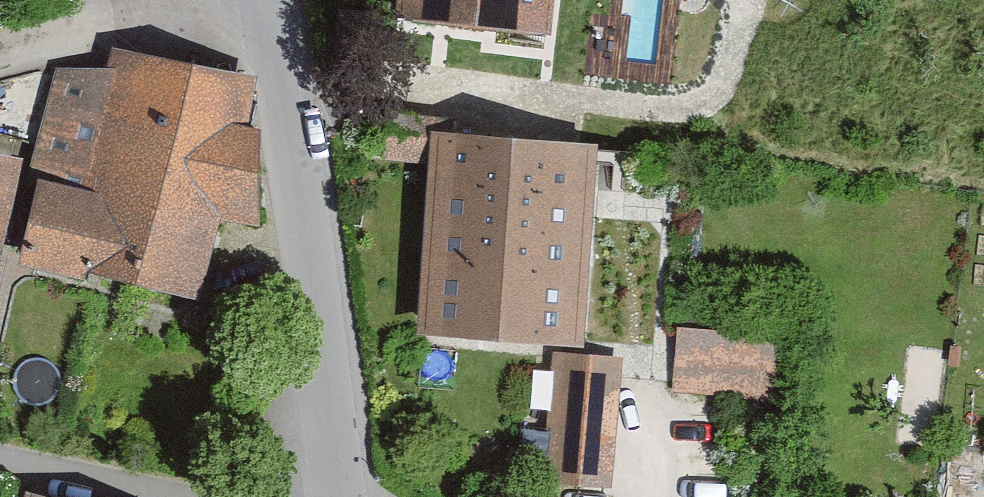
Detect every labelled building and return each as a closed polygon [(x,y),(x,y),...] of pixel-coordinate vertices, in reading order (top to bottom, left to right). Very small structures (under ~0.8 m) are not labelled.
[(400,29),(551,48),(557,0),(404,0),(400,29)] [(606,12),(674,25),(676,0),(607,0),(606,12)] [(52,65),(15,255),(197,291),(218,214),(259,219),(260,122),(245,118),(255,68),(112,41),(108,59),(52,65)] [(387,108),(384,154),(431,158),(434,112),(387,108)] [(435,127),(419,331),(572,343),(588,138),(435,127)] [(23,151),(0,146),(0,245),(23,151)] [(677,322),(671,389),(773,396),(778,330),(677,322)] [(622,360),(554,352),(540,475),(608,483),(622,360)] [(36,484),(33,496),(91,496),(36,484)]
